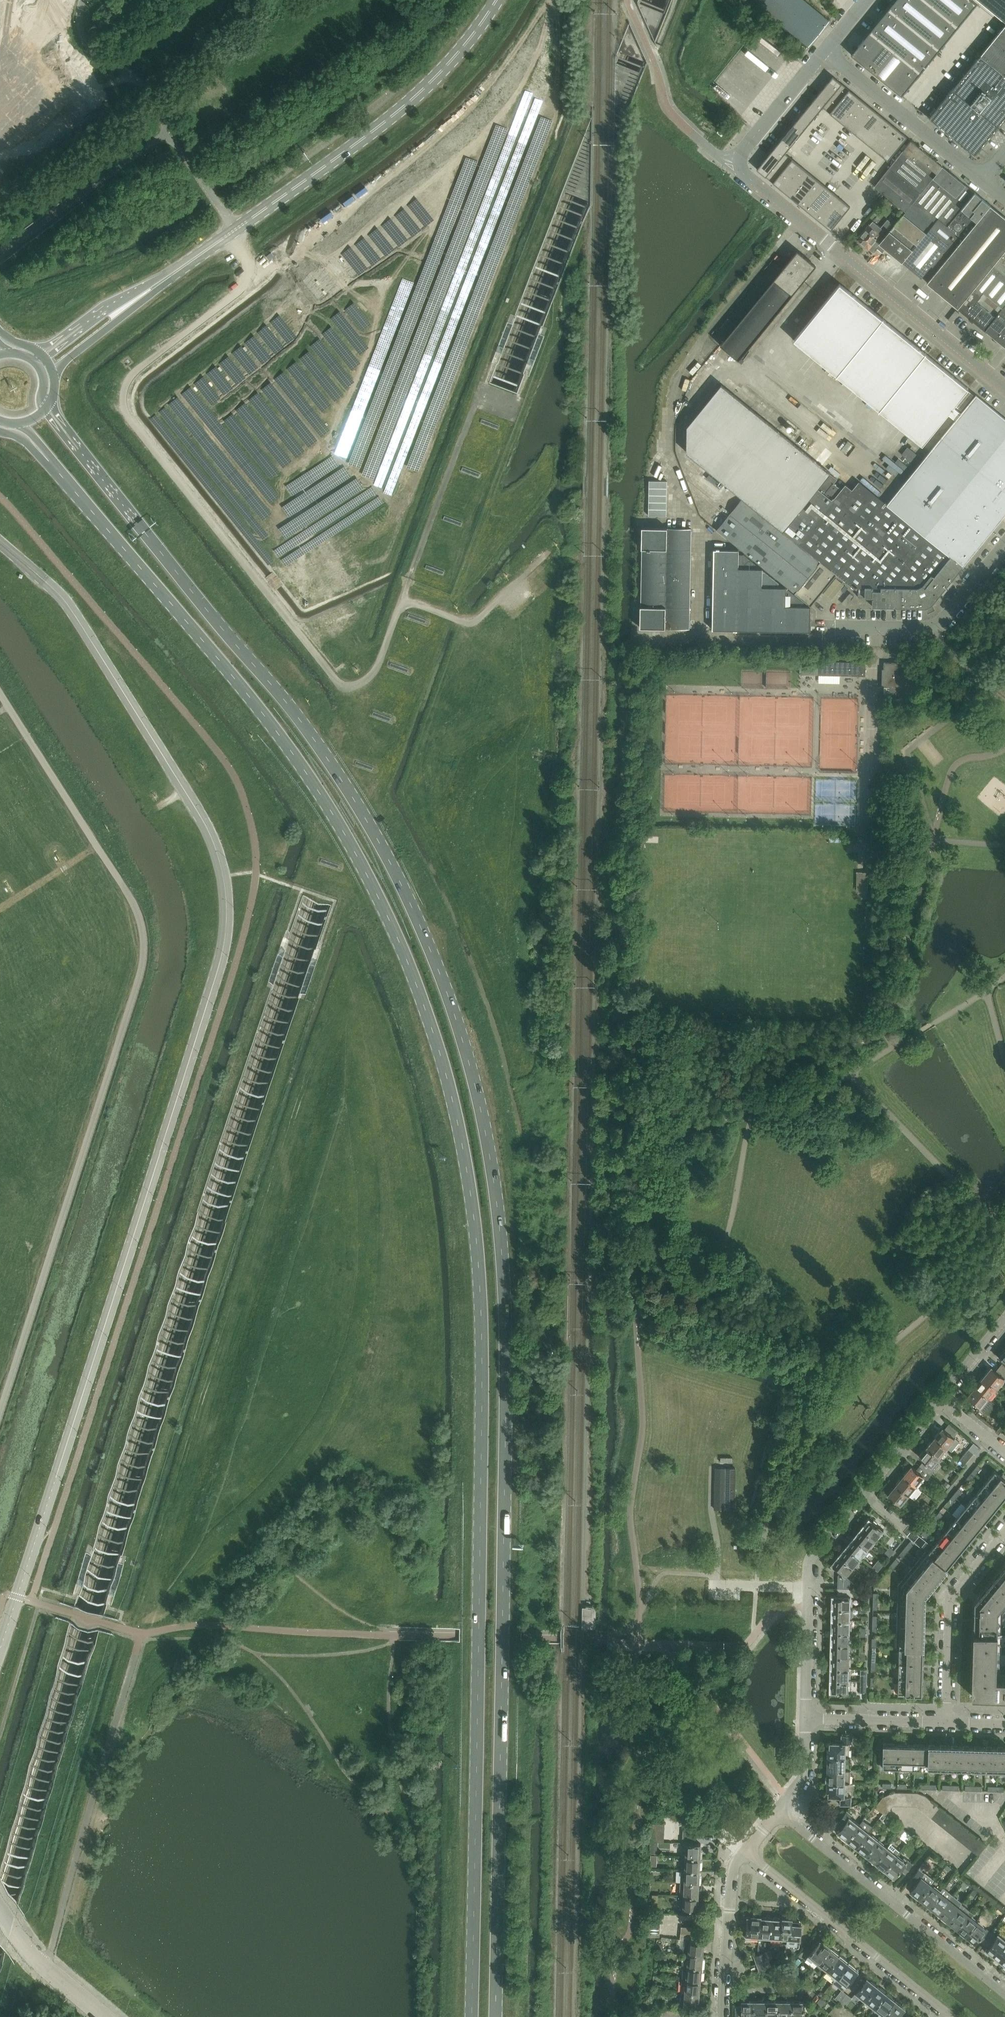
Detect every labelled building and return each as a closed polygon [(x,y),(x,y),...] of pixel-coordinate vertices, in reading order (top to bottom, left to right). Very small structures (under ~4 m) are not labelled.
[(517,346),(514,354),(501,387),(500,387),(498,386),(495,385),(493,384),(492,384),(501,360),(514,325),(516,320),(524,300),(538,265),(548,237),(562,202),(566,193),(592,129),(594,122),(612,78),(615,71),(617,65),(622,53),(631,29),(640,8),(641,5),(643,0),(641,0),(616,64),(592,123),(560,202),(546,237),(536,264),(522,299),(515,317),(514,320),(513,325),(499,359),(490,383),(489,385),(492,386),(497,388),(507,392),(515,394),(515,393),(528,359),(540,329),(543,321),(557,284),(568,256),(577,232),(640,74),(666,8),(670,0),(667,0),(664,8),(662,14),(653,37),(644,58),(643,62),(638,73),(637,76),(637,77),(636,79),(635,80),(634,83),(634,84),(633,87),(633,88),(632,90),(631,91),(630,94),(630,95),(629,97),(628,98),(627,101),(627,102),(626,104),(625,105),(624,108),(624,109),(623,112),(622,115),(621,116),(620,119),(620,120),(619,122),(618,123),(614,135),(611,142),(593,186),(590,193),(587,201),(575,231),(566,256),(555,284),(541,320),(538,328),(526,359),(514,392),(513,391),(511,391),(510,390),(505,389),(504,388),(513,365),(520,347),(517,346)] [(803,0),(752,0),(808,46),(829,21),(803,0)] [(851,55),(878,76),(902,96),(977,4),(972,0),(896,0),(895,1),(883,16),(876,24),(864,39),(852,54),(851,55)] [(1004,22),(1004,0),(978,0),(1004,22)] [(981,55),(1004,74),(1004,26),(981,55)] [(1004,120),(1004,74),(981,55),(929,118),(975,156),(1004,120)] [(833,76),(757,169),(831,230),(850,206),(784,153),(822,107),(888,160),(907,137),(833,76)] [(234,109),(245,116),(253,104),(242,97),(234,109)] [(913,203),(943,166),(911,140),(875,186),(906,212),(913,203)] [(948,226),(975,193),(943,166),(913,203),(935,222),(938,218),(948,226)] [(963,238),(990,205),(975,193),(948,226),(958,234),(963,238)] [(935,222),(913,203),(906,212),(904,214),(926,232),(930,228),(949,244),(958,234),(948,226),(938,218),(935,222)] [(994,265),(1004,251),(1004,217),(990,205),(963,238),(949,256),(927,283),(959,308),(994,265)] [(902,262),(926,232),(904,214),(879,243),(880,244),(877,248),(883,253),(886,249),(902,262)] [(858,239),(868,248),(883,231),(878,228),(876,231),(869,226),(858,239)] [(922,278),(943,252),(949,244),(930,228),(926,232),(902,262),(922,278)] [(949,256),(963,238),(958,234),(949,244),(943,252),(949,256)] [(798,250),(721,345),(739,360),(742,362),(750,352),(747,350),(816,266),(798,250)] [(994,265),(1004,275),(1004,251),(994,265)] [(994,265),(959,308),(986,330),(1004,307),(1004,275),(994,265)] [(863,485),(859,482),(852,490),(846,484),(842,490),(834,483),(837,479),(829,473),(745,403),(739,410),(732,404),(738,398),(730,391),(729,393),(720,386),(687,427),(687,453),(743,498),(729,515),(717,531),(795,594),(811,607),(837,575),(854,589),(858,589),(858,598),(864,598),(864,600),(871,600),(872,609),(925,610),(927,615),(934,611),(932,606),(962,568),(1004,515),(1004,420),(976,396),(962,414),(954,407),(967,391),(969,389),(926,354),(927,353),(926,353),(925,353),(883,319),(884,318),(883,318),(883,319),(840,284),(793,343),(921,448),(948,414),(956,421),(941,439),(888,505),(863,485)] [(986,330),(1004,346),(1004,307),(986,330)] [(967,391),(954,407),(961,413),(974,396),(967,391)] [(499,430),(501,427),(479,418),(478,422),(499,430)] [(884,457),(902,473),(910,463),(891,448),(884,457)] [(483,475),(461,467),(460,471),(481,479),(483,475)] [(441,520),(460,527),(462,523),(443,515),(441,520)] [(689,631),(691,530),(667,530),(641,530),(641,552),(640,608),(639,630),(664,631),(689,631)] [(763,588),(763,569),(739,569),(740,551),(714,550),(713,589),(713,630),(810,631),(811,607),(786,606),(786,589),(763,588)] [(423,568),(443,575),(444,571),(425,564),(423,568)] [(825,592),(833,598),(837,592),(829,586),(825,592)] [(846,606),(854,596),(850,593),(842,603),(846,606)] [(428,625),(429,622),(406,613),(405,617),(428,625)] [(914,687),(914,663),(918,663),(918,651),(912,651),(911,663),(884,663),(883,687),(893,687),(893,688),(892,688),(892,697),(901,697),(911,697),(911,687),(914,687)] [(866,676),(866,662),(800,661),(800,675),(866,676)] [(411,670),(389,662),(387,666),(410,674),(411,670)] [(370,715),(392,723),(394,719),(371,711),(370,715)] [(353,764),(375,772),(376,769),(354,761),(353,764)] [(341,800),(339,803),(353,826),(354,822),(341,800)] [(878,895),(878,876),(873,876),(873,873),(873,854),(867,854),(866,895),(878,895)] [(343,864),(321,856),(319,861),(341,869),(343,864)] [(219,1237),(252,1137),(277,1062),(299,997),(315,948),(322,930),(331,903),(306,894),(300,909),(290,939),(273,988),(249,1057),(197,1217),(170,1301),(145,1378),(109,1495),(94,1546),(78,1600),(76,1607),(75,1607),(73,1614),(71,1622),(54,1678),(31,1759),(1,1862),(0,1866),(0,1873),(3,1863),(33,1759),(56,1679),(80,1600),(111,1496),(147,1378),(172,1302),(199,1217),(251,1058),(302,910),(307,896),(308,897),(310,897),(312,898),(315,899),(316,900),(307,925),(262,1057),(237,1133),(205,1232),(173,1334),(158,1380),(134,1456),(121,1499),(112,1530),(78,1641),(44,1757),(23,1833),(0,1914),(0,1922),(16,1866),(45,1763),(69,1683),(92,1604),(124,1500),(160,1382),(184,1306),(211,1221),(264,1062),(314,914),(319,901),(320,901),(323,902),(328,904),(329,904),(320,929),(275,1061),(250,1137),(217,1236),(185,1338),(171,1384),(147,1460),(134,1503),(124,1533),(91,1645),(57,1761),(35,1836),(0,1962),(0,1970),(1,1965),(5,1950),(18,1904),(37,1837),(59,1761),(93,1645),(97,1630),(100,1622),(102,1615),(120,1553),(126,1534),(136,1503),(149,1460),(172,1384),(187,1338),(219,1237)] [(984,1378),(997,1388),(1004,1378),(1004,1379),(1004,1370),(1000,1366),(996,1371),(992,1368),(992,1367),(991,1368),(992,1368),(989,1372),(988,1371),(983,1377),(984,1378)] [(975,1387),(976,1388),(989,1398),(997,1388),(984,1378),(981,1381),(980,1381),(975,1387)] [(981,1408),(989,1398),(976,1388),(973,1391),(972,1391),(967,1397),(968,1397),(980,1407),(981,1408)] [(1002,1426),(1004,1422),(1004,1411),(997,1421),(1002,1426)] [(936,1437),(935,1438),(947,1447),(955,1438),(943,1428),(939,1433),(939,1432),(935,1436),(936,1437)] [(928,1446),(927,1447),(939,1457),(947,1447),(935,1438),(932,1442),(931,1441),(927,1446),(928,1446)] [(924,1461),(920,1465),(931,1474),(935,1469),(932,1466),(939,1457),(927,1447),(924,1451),(923,1451),(920,1455),(920,1456),(919,1457),(924,1461)] [(969,1449),(961,1459),(966,1463),(974,1453),(969,1449)] [(905,1475),(904,1476),(916,1486),(923,1476),(927,1479),(931,1474),(920,1465),(916,1470),(912,1466),(908,1471),(908,1470),(904,1474),(905,1475)] [(976,1475),(981,1469),(977,1466),(972,1472),(976,1475)] [(715,1509),(735,1509),(736,1468),(716,1468),(715,1509)] [(1001,1476),(995,1471),(928,1553),(926,1551),(898,1585),(897,1648),(899,1648),(898,1693),(906,1694),(906,1697),(918,1697),(919,1694),(920,1694),(923,1694),(924,1684),(922,1684),(922,1679),(924,1679),(924,1669),(923,1669),(923,1664),(924,1664),(925,1654),(923,1654),(923,1649),(925,1649),(925,1644),(923,1644),(924,1637),(925,1637),(925,1632),(924,1632),(924,1626),(925,1626),(926,1621),(924,1621),(924,1615),(926,1615),(926,1609),(925,1609),(925,1595),(929,1589),(930,1590),(934,1586),(932,1585),(936,1581),(937,1581),(941,1577),(940,1577),(944,1572),(945,1573),(948,1569),(947,1568),(950,1563),(952,1564),(958,1557),(957,1556),(960,1552),(961,1553),(967,1545),(966,1544),(969,1540),(970,1541),(977,1534),(976,1533),(979,1529),(980,1529),(986,1522),(985,1521),(988,1517),(989,1518),(996,1510),(995,1510),(998,1505),(999,1506),(1004,1499),(1004,1498),(1004,1497),(1004,1475),(1003,1473),(1001,1476)] [(970,1482),(976,1475),(972,1472),(966,1478),(970,1482)] [(897,1484),(896,1486),(908,1496),(916,1486),(904,1476),(900,1480),(900,1479),(896,1484),(897,1484)] [(900,1505),(908,1496),(896,1486),(893,1489),(892,1489),(889,1493),(889,1494),(888,1495),(900,1505)] [(957,1498),(962,1492),(958,1489),(953,1495),(957,1498)] [(951,1505),(957,1498),(953,1495),(947,1502),(951,1505)] [(925,1503),(921,1507),(927,1511),(930,1507),(925,1503)] [(927,1511),(921,1507),(914,1516),(919,1520),(927,1511)] [(938,1522),(943,1515),(939,1512),(934,1518),(938,1522)] [(866,1524),(863,1528),(876,1539),(884,1530),(869,1518),(865,1523),(866,1524)] [(932,1528),(938,1522),(934,1518),(928,1525),(932,1528)] [(859,1533),(855,1538),(868,1549),(876,1539),(863,1528),(861,1527),(857,1532),(859,1533)] [(851,1543),(848,1547),(861,1558),(868,1549),(855,1538),(854,1536),(850,1541),(851,1543)] [(843,1552),(840,1556),(853,1567),(861,1558),(848,1547),(846,1546),(842,1551),(843,1552)] [(838,1575),(838,1588),(854,1588),(854,1583),(846,1577),(853,1567),(840,1556),(838,1555),(834,1560),(836,1561),(832,1565),(831,1564),(830,1565),(840,1572),(838,1575)] [(975,1602),(972,1696),(1004,1697),(1004,1565),(975,1602)] [(834,1602),(833,1608),(851,1608),(851,1596),(854,1596),(854,1588),(838,1588),(838,1596),(832,1595),(832,1602),(834,1602)] [(592,1621),(592,1605),(586,1605),(586,1607),(583,1607),(582,1627),(590,1627),(590,1621),(592,1621)] [(851,1608),(833,1608),(831,1608),(831,1614),(833,1614),(833,1620),(850,1620),(851,1608)] [(850,1620),(833,1620),(831,1620),(831,1626),(833,1626),(833,1632),(850,1632),(850,1620)] [(850,1632),(833,1632),(831,1632),(831,1638),(833,1638),(833,1644),(850,1644),(850,1632)] [(850,1644),(833,1644),(831,1644),(830,1650),(832,1650),(832,1656),(850,1656),(850,1644)] [(850,1656),(832,1656),(830,1656),(830,1662),(832,1662),(832,1668),(849,1668),(850,1656)] [(849,1668),(832,1668),(830,1668),(830,1674),(832,1674),(832,1680),(849,1680),(849,1668)] [(849,1680),(832,1680),(832,1685),(830,1685),(829,1692),(849,1693),(849,1680)] [(852,1743),(853,1735),(842,1734),(841,1740),(837,1740),(837,1742),(830,1742),(830,1747),(828,1747),(828,1756),(849,1756),(849,1743),(852,1743)] [(898,1768),(899,1744),(893,1744),(893,1743),(884,1742),(884,1746),(883,1746),(883,1768),(898,1768)] [(913,1769),(914,1745),(908,1744),(908,1743),(899,1743),(899,1744),(898,1768),(913,1769)] [(928,1769),(929,1745),(923,1745),(923,1743),(914,1743),(914,1745),(913,1769),(928,1769)] [(940,1772),(940,1745),(934,1745),(934,1744),(929,1744),(929,1745),(928,1769),(928,1772),(940,1772)] [(951,1773),(952,1746),(946,1746),(946,1744),(940,1744),(940,1745),(940,1772),(951,1773)] [(963,1773),(964,1746),(963,1746),(957,1746),(957,1745),(952,1744),(952,1746),(951,1773),(963,1773)] [(974,1773),(975,1746),(968,1746),(968,1745),(963,1745),(963,1746),(964,1746),(963,1773),(974,1773)] [(986,1774),(987,1747),(986,1747),(980,1747),(980,1745),(975,1745),(975,1746),(974,1773),(986,1774)] [(997,1774),(997,1747),(991,1747),(991,1745),(986,1745),(986,1747),(987,1747),(986,1774),(997,1774)] [(1003,1747),(1003,1746),(997,1746),(997,1747),(997,1774),(1004,1774),(1004,1747),(1003,1747)] [(850,1770),(851,1757),(849,1756),(828,1756),(828,1765),(829,1765),(829,1769),(850,1770)] [(850,1770),(829,1769),(829,1773),(827,1773),(827,1782),(848,1783),(850,1783),(850,1770)] [(848,1783),(827,1782),(827,1791),(829,1791),(829,1796),(836,1796),(836,1798),(840,1799),(840,1805),(850,1805),(851,1804),(851,1796),(848,1796),(848,1783)] [(899,1805),(899,1792),(893,1792),(883,1797),(893,1805),(899,1805)] [(925,1796),(918,1793),(917,1806),(922,1810),(930,1800),(925,1796)] [(893,1805),(883,1797),(879,1802),(889,1810),(893,1805)] [(930,1800),(922,1810),(927,1814),(935,1803),(930,1800)] [(889,1810),(879,1802),(875,1807),(880,1811),(884,1813),(885,1815),(889,1810)] [(935,1803),(927,1814),(931,1817),(939,1807),(935,1803)] [(939,1807),(931,1817),(936,1821),(944,1811),(939,1807)] [(847,1839),(859,1824),(850,1817),(852,1815),(847,1811),(840,1820),(844,1823),(838,1832),(842,1835),(842,1836),(846,1840),(847,1839)] [(944,1811),(936,1821),(941,1825),(949,1815),(944,1811)] [(949,1815),(941,1825),(945,1828),(953,1818),(949,1815)] [(953,1818),(945,1828),(950,1832),(958,1822),(953,1818)] [(958,1822),(950,1832),(955,1836),(963,1826),(958,1822)] [(859,1824),(847,1839),(852,1843),(851,1844),(855,1847),(856,1846),(857,1847),(869,1832),(859,1824)] [(963,1826),(955,1836),(959,1840),(968,1830),(963,1826)] [(696,1839),(696,1831),(683,1830),(683,1838),(696,1839)] [(968,1830),(959,1840),(964,1844),(972,1833),(968,1830)] [(869,1832),(857,1847),(861,1850),(860,1851),(865,1855),(865,1854),(866,1854),(878,1840),(869,1832)] [(972,1833),(964,1844),(969,1847),(977,1837),(972,1833)] [(977,1837),(969,1847),(973,1851),(981,1841),(977,1837)] [(878,1840),(866,1854),(867,1855),(866,1856),(870,1859),(871,1859),(875,1862),(887,1847),(878,1840)] [(981,1841),(973,1851),(978,1855),(986,1845),(981,1841)] [(700,1856),(701,1844),(696,1843),(683,1843),(682,1856),(700,1856)] [(885,1870),(897,1855),(900,1851),(896,1847),(892,1851),(887,1847),(875,1862),(876,1863),(875,1863),(880,1867),(880,1866),(885,1870)] [(905,1873),(913,1864),(904,1857),(902,1860),(897,1855),(885,1870),(885,1871),(889,1874),(890,1874),(894,1877),(901,1869),(905,1873)] [(700,1856),(682,1856),(681,1869),(700,1870),(700,1856)] [(951,1868),(947,1864),(942,1870),(946,1873),(951,1868)] [(700,1870),(681,1869),(681,1882),(699,1883),(700,1870)] [(910,1890),(920,1898),(930,1885),(921,1877),(924,1873),(919,1869),(912,1878),(917,1882),(910,1890)] [(699,1883),(681,1882),(681,1885),(685,1885),(684,1895),(699,1895),(699,1883)] [(930,1885),(920,1898),(929,1905),(940,1892),(930,1885)] [(943,1888),(940,1892),(929,1905),(938,1913),(953,1895),(943,1888)] [(698,1909),(699,1895),(684,1895),(680,1895),(680,1908),(698,1909)] [(948,1921),(961,1904),(962,1903),(953,1895),(938,1913),(948,1921)] [(957,1928),(971,1911),(961,1904),(948,1921),(957,1928)] [(966,1936),(977,1922),(971,1918),(974,1914),(971,1911),(957,1928),(966,1936)] [(747,1937),(759,1937),(760,1930),(759,1929),(759,1925),(760,1923),(761,1918),(761,1916),(752,1916),(752,1917),(746,1917),(746,1926),(747,1926),(747,1937)] [(763,1918),(761,1918),(760,1923),(759,1925),(759,1929),(760,1930),(759,1937),(771,1938),(772,1917),(765,1917),(763,1918)] [(780,1918),(772,1917),(771,1938),(782,1939),(782,1932),(784,1931),(784,1926),(783,1925),(784,1920),(781,1919),(780,1918)] [(784,1918),(784,1920),(783,1925),(784,1926),(784,1931),(782,1932),(782,1939),(782,1942),(800,1943),(801,1923),(800,1921),(796,1921),(794,1923),(792,1922),(792,1919),(784,1918)] [(977,1922),(966,1936),(976,1943),(979,1939),(984,1943),(991,1934),(977,1922)] [(1004,1946),(1004,1936),(1004,1938),(999,1934),(996,1938),(991,1934),(984,1943),(988,1947),(985,1951),(992,1956),(993,1955),(996,1957),(1004,1946)] [(703,1954),(704,1941),(693,1940),(686,1940),(685,1953),(703,1954)] [(808,1956),(818,1964),(822,1958),(825,1954),(826,1954),(830,1949),(831,1947),(825,1942),(824,1943),(819,1940),(814,1946),(815,1948),(808,1956)] [(1004,1965),(1004,1946),(996,1957),(999,1959),(998,1961),(1004,1966),(1004,1965)] [(832,1950),(830,1949),(826,1954),(825,1954),(822,1958),(818,1964),(827,1971),(840,1955),(834,1950),(832,1950)] [(768,1960),(766,1952),(754,1956),(757,1963),(768,1960)] [(703,1954),(685,1953),(684,1965),(702,1967),(703,1954)] [(840,1955),(827,1971),(836,1978),(840,1973),(841,1973),(844,1969),(848,1963),(846,1961),(846,1959),(840,1955)] [(771,1967),(768,1960),(757,1963),(760,1971),(771,1967)] [(849,1962),(848,1963),(844,1969),(841,1973),(840,1973),(836,1978),(842,1983),(840,1986),(843,1989),(858,1971),(855,1968),(856,1967),(849,1962)] [(702,1967),(684,1965),(683,1978),(701,1980),(702,1967)] [(701,1980),(683,1978),(681,1991),(700,1993),(701,1980)] [(855,1993),(865,2001),(869,1996),(868,1995),(872,1991),(873,1992),(877,1986),(878,1985),(871,1979),(870,1981),(867,1978),(855,1993)] [(879,1988),(877,1986),(873,1992),(872,1991),(868,1995),(869,1996),(865,2001),(874,2008),(887,1992),(881,1987),(879,1988)] [(836,1998),(840,2002),(847,1994),(842,1990),(836,1998)] [(700,1993),(681,1991),(680,2004),(699,2006),(700,1993)] [(887,1992),(874,2008),(883,2016),(887,2010),(888,2011),(891,2007),(890,2006),(895,2000),(893,1999),(893,1997),(887,1992)] [(847,1994),(840,2002),(845,2006),(851,1998),(847,1994)] [(820,1997),(816,2002),(821,2007),(826,2002),(820,1997)] [(895,2000),(890,2006),(891,2007),(888,2011),(887,2010),(883,2016),(885,2016),(898,2016),(905,2008),(902,2006),(903,2005),(896,1999),(895,2000)] [(754,2000),(742,2000),(742,2006),(735,2006),(735,2016),(742,2016),(754,2016),(754,2000)] [(767,2001),(754,2000),(754,2016),(767,2016),(767,2001)] [(780,2001),(767,2001),(767,2016),(780,2016),(780,2001)] [(780,2001),(780,2016),(786,2016),(793,2016),(793,2001),(780,2001)] [(793,2001),(793,2016),(805,2016),(805,2001),(793,2001)]
